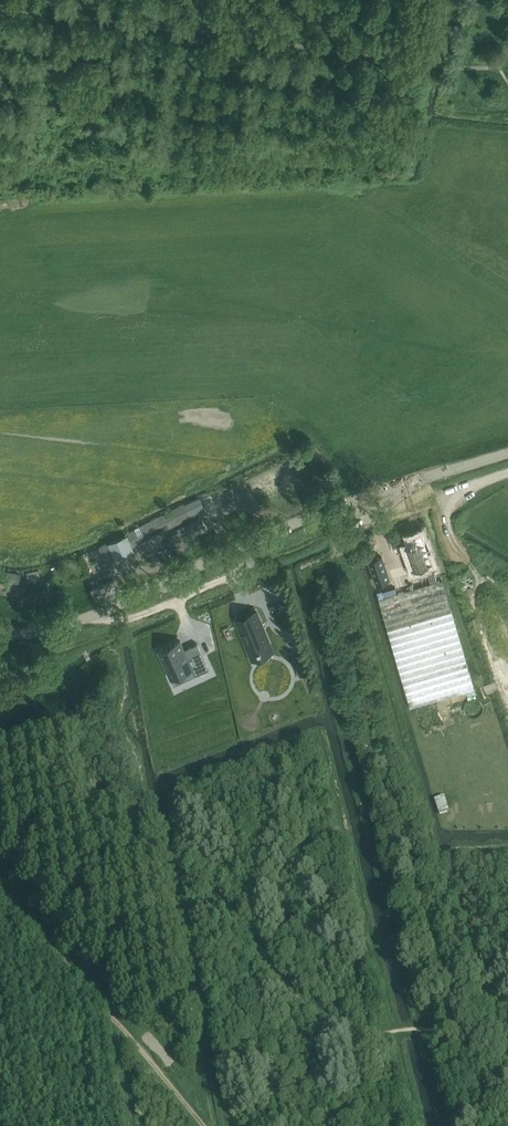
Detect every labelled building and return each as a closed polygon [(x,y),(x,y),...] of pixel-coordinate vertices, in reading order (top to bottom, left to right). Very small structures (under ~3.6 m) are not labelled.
[(185,504),(134,530),(141,542),(166,529),(191,516),(185,504)] [(179,531),(169,536),(174,545),(185,539),(206,529),(201,519),(178,530),(179,531)] [(414,571),(433,564),(428,550),(431,549),(427,540),(425,541),(422,533),(409,537),(412,546),(406,548),(414,571)] [(128,536),(100,548),(106,562),(134,550),(128,536)] [(381,557),(367,562),(375,586),(390,581),(381,557)] [(27,572),(29,580),(41,578),(39,570),(27,572)] [(0,574),(0,580),(19,584),(20,574),(1,571),(0,574)] [(115,592),(119,590),(112,572),(93,581),(96,587),(91,589),(96,600),(100,598),(102,601),(116,595),(115,592)] [(443,580),(379,599),(411,708),(475,689),(443,580)] [(256,611),(236,620),(250,654),(270,645),(256,611)] [(197,644),(188,648),(184,650),(180,641),(158,651),(159,652),(171,678),(171,679),(172,679),(188,671),(193,669),(196,676),(209,669),(197,644)]
